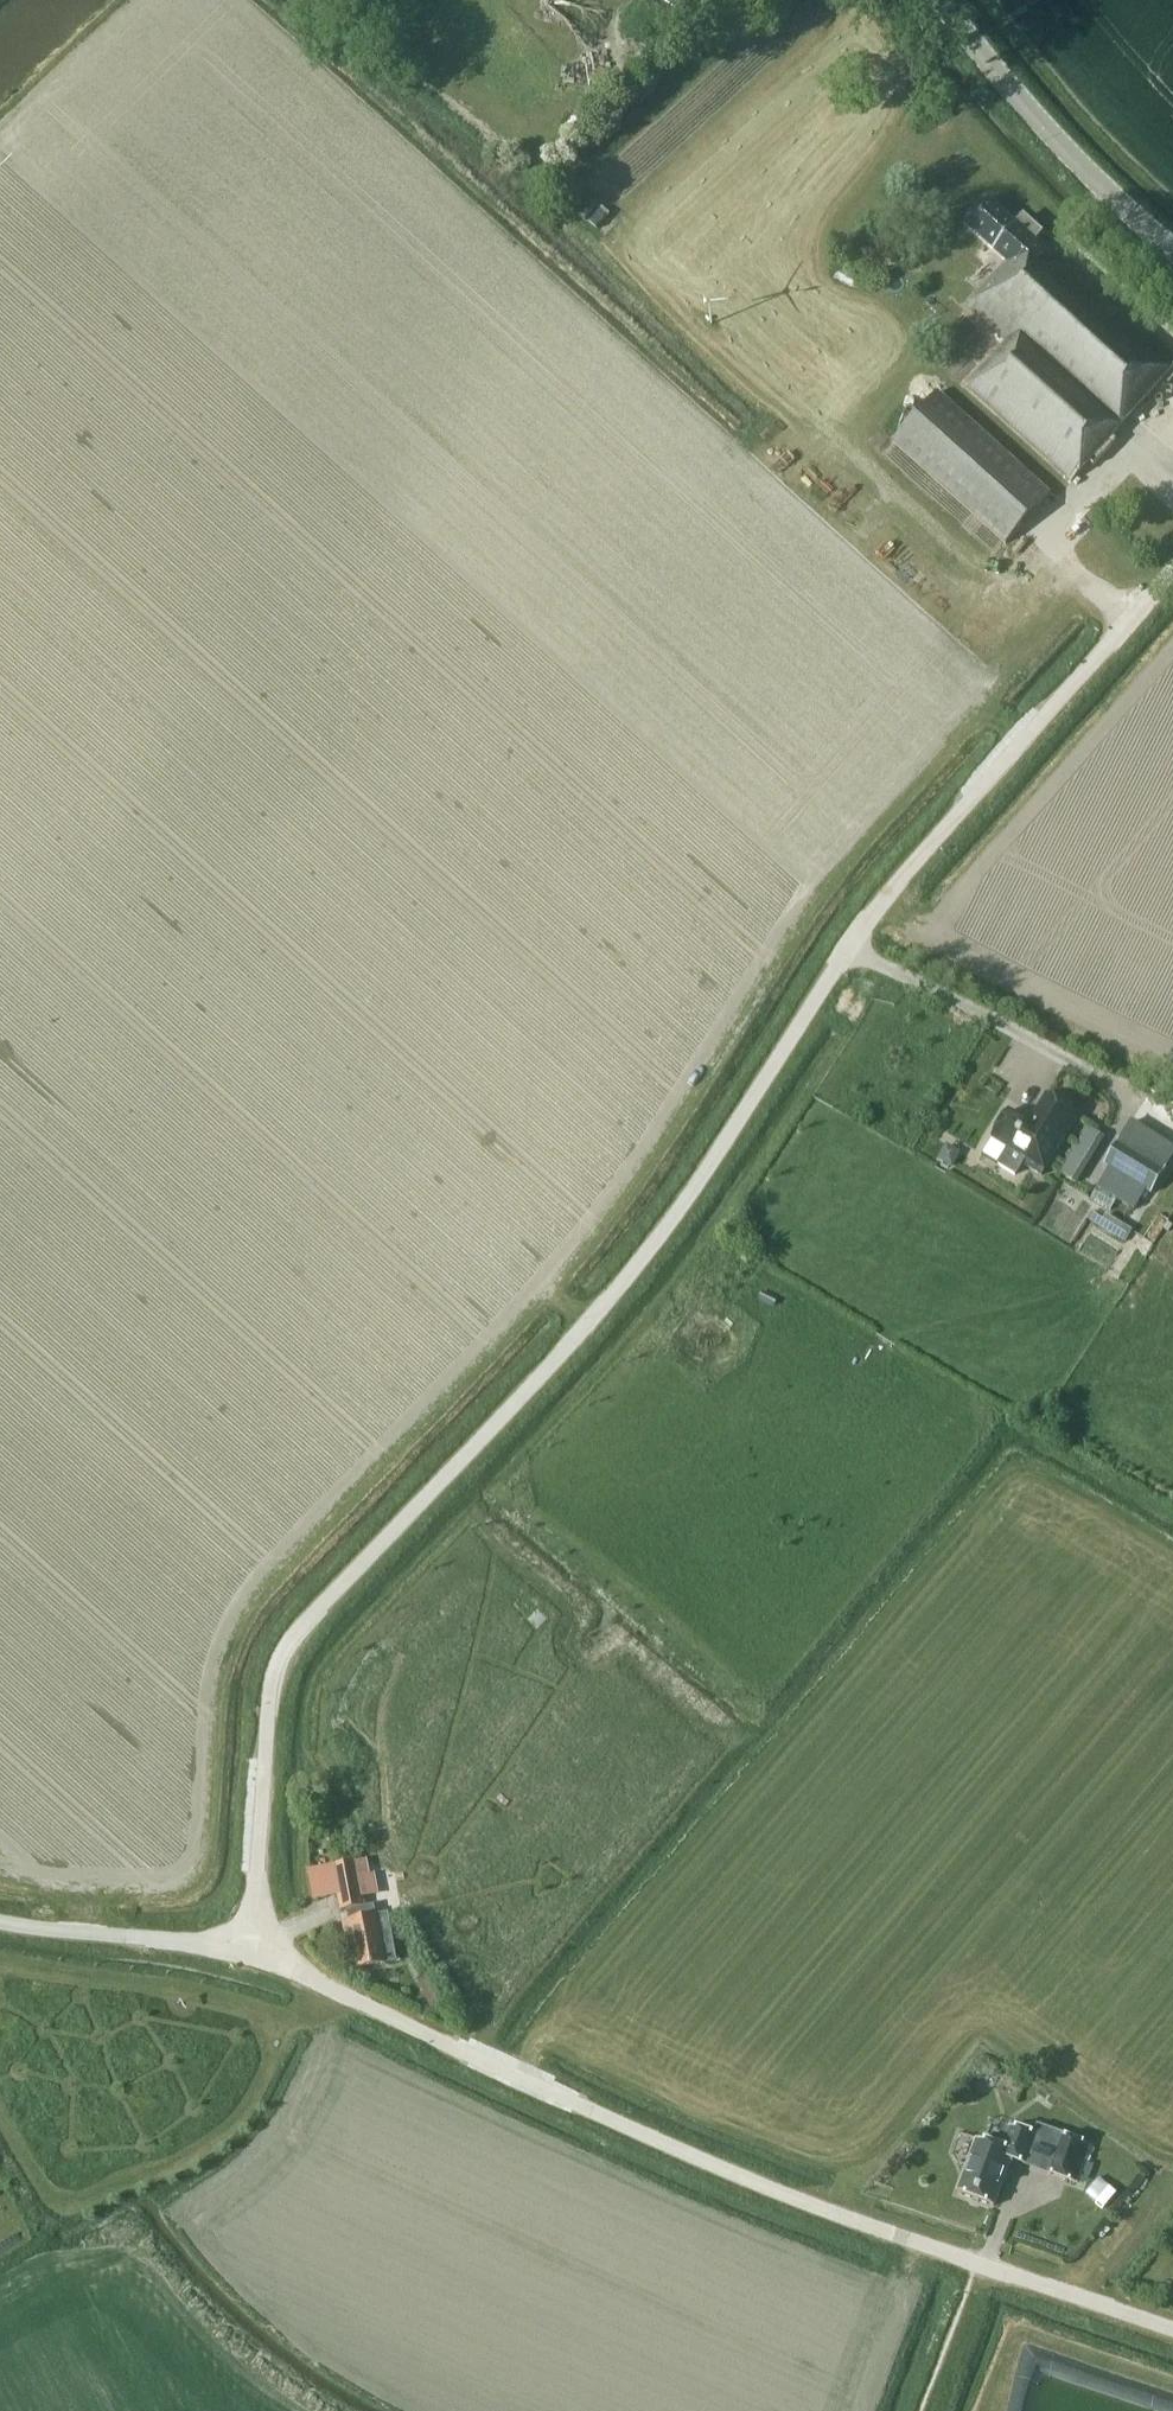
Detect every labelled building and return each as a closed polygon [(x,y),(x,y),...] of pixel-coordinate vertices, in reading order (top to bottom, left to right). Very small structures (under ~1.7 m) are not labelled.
[(1016,227),(988,201),(965,226),(1008,264),(968,308),(1007,343),(967,388),(1073,483),(1172,372),(1172,356),(1055,250),(1048,257),(1034,243),(1041,234),(1024,218),(1016,227)] [(893,443),(1006,545),(1050,496),(938,393),(893,443)] [(1022,1164),(1042,1176),(1072,1127),(1079,1116),(1046,1096),(1039,1108),(1030,1123),(1010,1111),(993,1139),(1007,1148),(998,1164),(1015,1175),(1022,1164)] [(1109,1168),(1146,1191),(1151,1194),(1172,1159),(1172,1144),(1133,1120),(1105,1165),(1109,1168)] [(1106,1138),(1088,1126),(1060,1172),(1078,1183),(1106,1138)] [(952,1168),(961,1153),(946,1144),(937,1159),(952,1168)] [(1146,1191),(1109,1168),(1097,1186),(1135,1209),(1146,1191)] [(356,1861),(333,1865),(341,1910),(347,1909),(349,1920),(370,1916),(368,1905),(364,1905),(356,1861)] [(385,1927),(383,1914),(370,1916),(349,1920),(344,1920),(348,1942),(354,1941),(359,1968),(397,1961),(391,1926),(385,1927)] [(426,1998),(435,1994),(428,1978),(419,1983),(426,1998)] [(1037,2135),(1012,2126),(1004,2148),(978,2139),(958,2193),(995,2206),(1011,2159),(1026,2165),(1037,2135)] [(1047,2171),(1078,2182),(1090,2146),(1060,2135),(1047,2171)]
